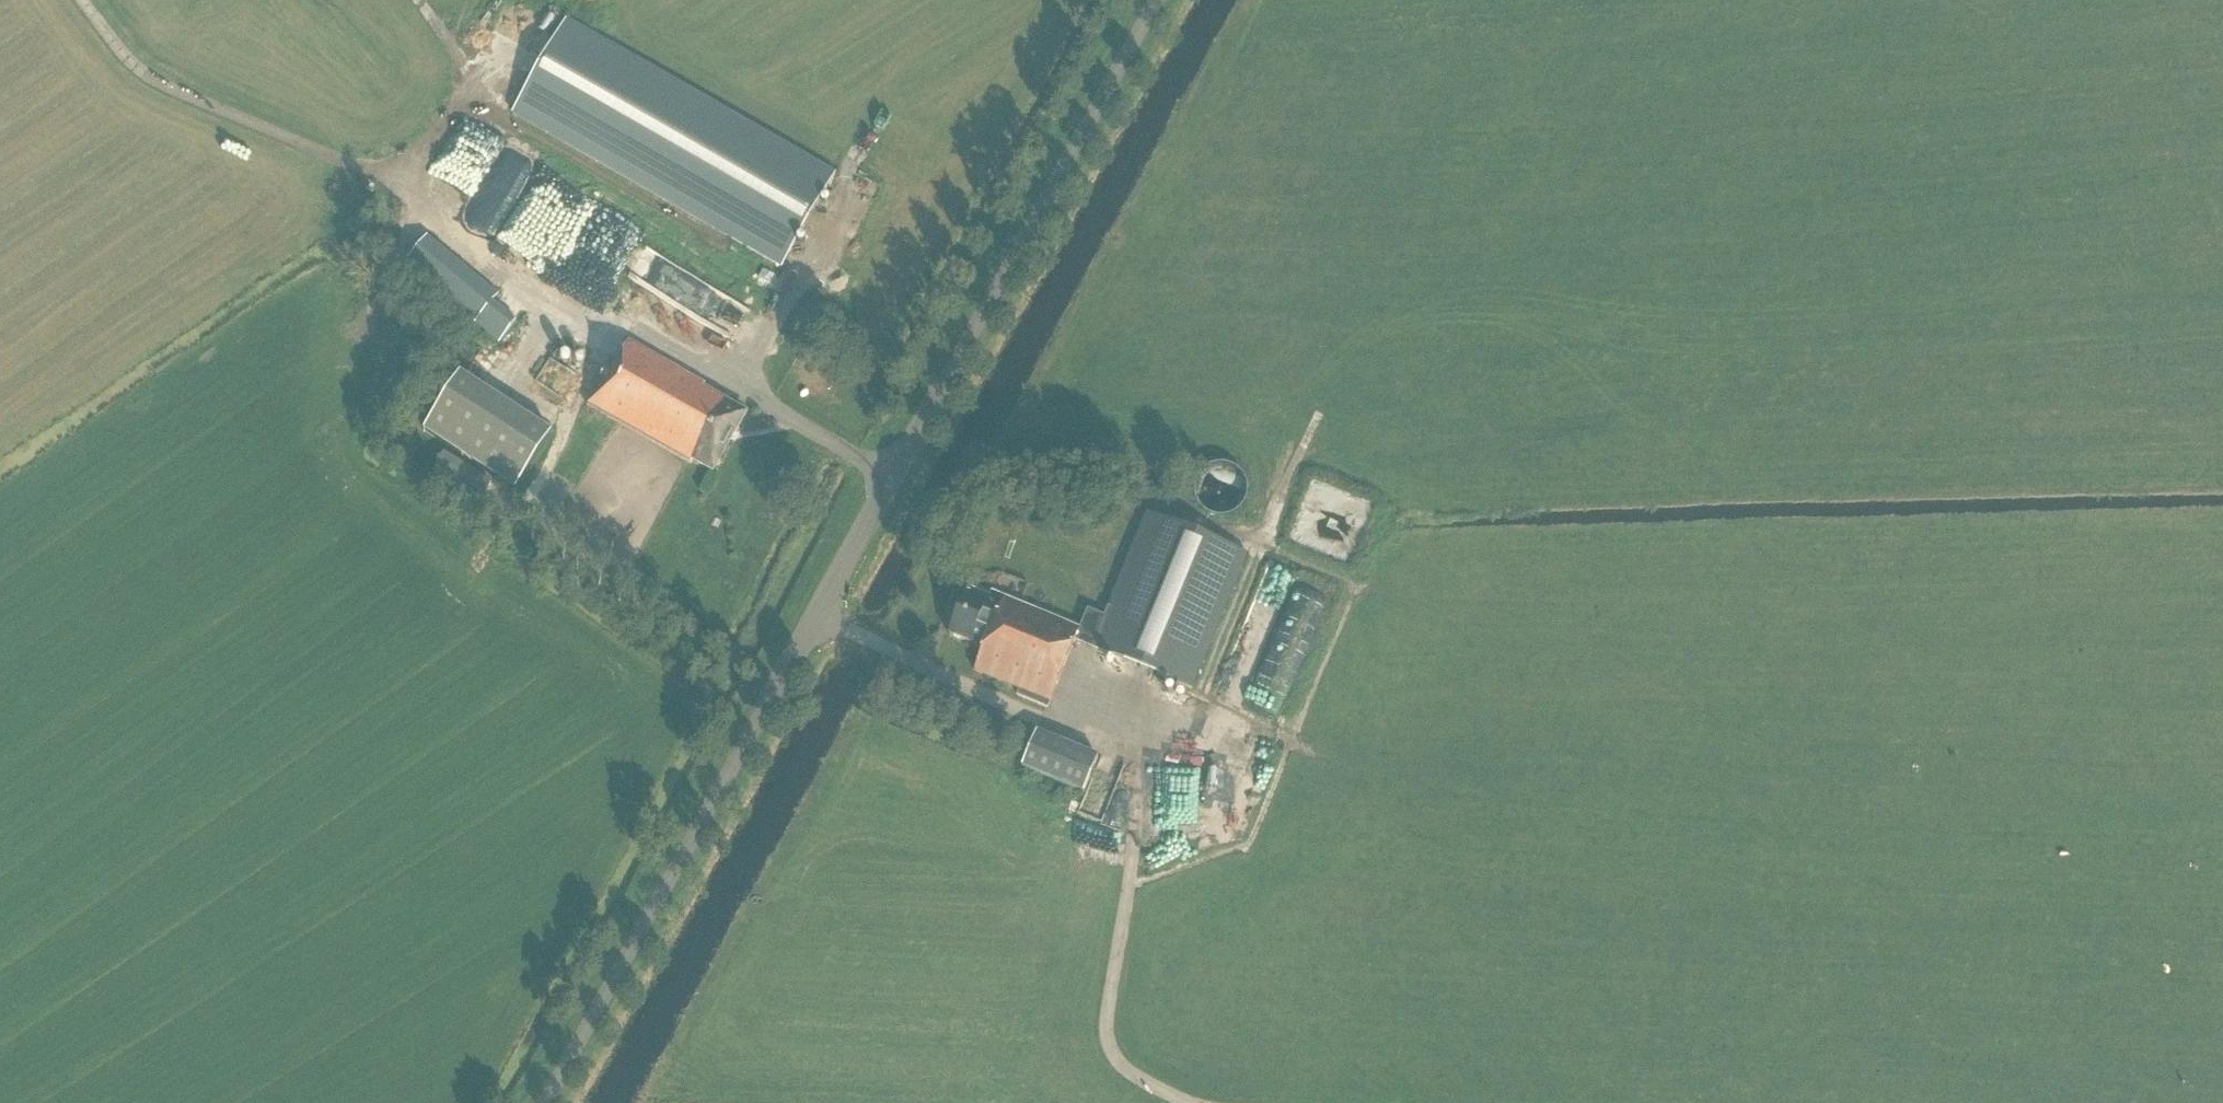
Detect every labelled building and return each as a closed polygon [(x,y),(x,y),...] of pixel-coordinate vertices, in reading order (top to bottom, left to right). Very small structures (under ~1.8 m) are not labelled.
[(565,21),(512,114),(780,268),(833,175),(565,21)] [(445,166),(567,225),(589,178),(468,120),(445,166)] [(491,304),(497,296),(427,238),(407,261),(478,320),(475,324),(498,343),(515,323),(491,304)] [(645,249),(632,272),(706,314),(706,313),(738,332),(744,322),(742,321),(749,310),(734,302),(735,300),(645,249)] [(613,359),(587,406),(689,464),(691,460),(712,472),(745,414),(725,403),(725,402),(702,389),(704,386),(627,343),(617,361),(613,359)] [(516,490),(552,435),(460,376),(424,431),(516,490)] [(1245,483),(1240,475),(1233,469),(1224,466),(1215,466),(1207,469),(1200,475),(1195,483),(1194,492),(1195,501),(1200,509),(1207,515),(1215,518),(1225,518),(1233,515),(1240,509),(1245,501),(1246,492),(1245,483)] [(965,595),(948,635),(982,650),(973,672),(1019,691),(1017,697),(1046,710),(1075,643),(1188,691),(1245,558),(1147,515),(1103,619),(1086,612),(1078,631),(991,593),(988,598),(970,591),(968,596),(965,595)] [(1020,769),(1082,794),(1096,759),(1034,733),(1020,769)]
